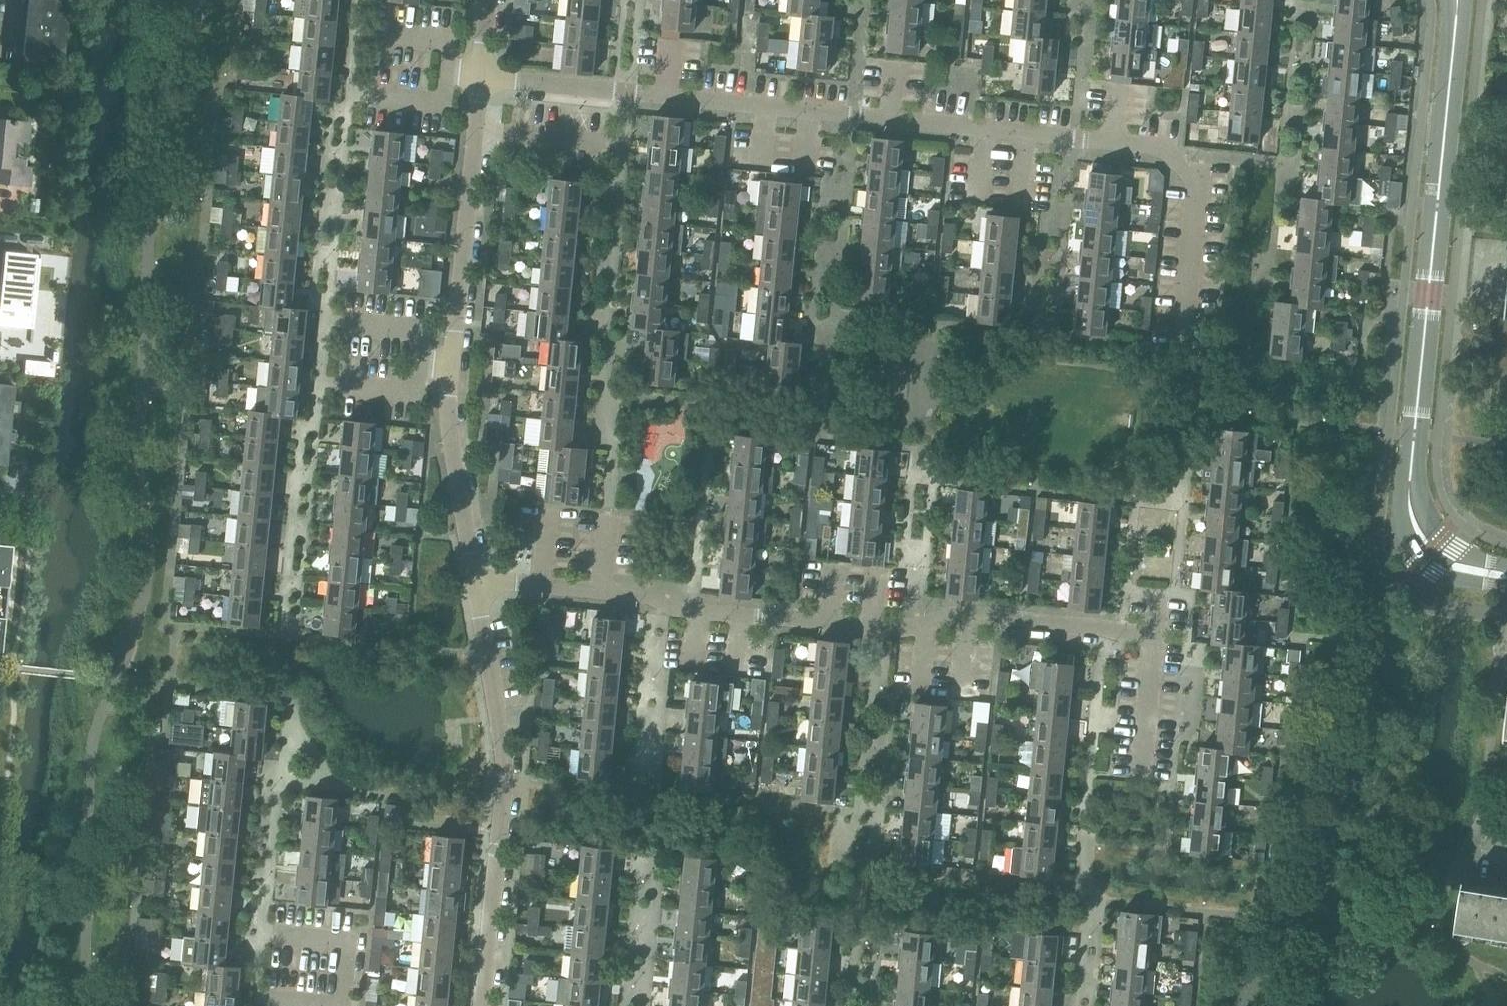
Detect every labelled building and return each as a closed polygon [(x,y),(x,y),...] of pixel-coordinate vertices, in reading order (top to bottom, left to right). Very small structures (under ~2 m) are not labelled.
[(23,52),(64,56),(70,0),(28,0),(23,52)] [(257,12),(267,13),(268,0),(258,0),(257,12)] [(293,15),(307,17),(338,20),(340,0),(295,0),(293,15)] [(568,17),(599,21),(601,0),(570,0),(568,17)] [(698,4),(666,0),(664,28),(695,31),(698,4)] [(804,15),(804,14),(819,16),(819,15),(821,0),(789,0),(788,14),(804,15)] [(891,23),(922,26),(925,0),(893,0),(891,23)] [(1015,9),(1046,12),(1047,0),(1016,0),(1015,9)] [(1118,20),(1149,23),(1151,0),(1120,0),(1118,20)] [(1186,0),(1184,0),(1182,14),(1192,15),(1194,1),(1186,0)] [(1242,6),(1273,9),(1274,0),(1242,0),(1242,6)] [(1337,15),(1369,18),(1371,0),(1339,0),(1337,15)] [(1210,2),(1200,1),(1198,16),(1208,17),(1210,2)] [(983,6),(973,5),(971,19),(981,20),(983,6)] [(1242,6),(1239,32),(1270,35),(1273,9),(1242,6)] [(1391,7),(1392,21),(1402,20),(1401,6),(1391,7)] [(740,8),(730,7),(728,21),(738,22),(740,8)] [(1012,35),(1012,37),(1028,38),(1028,37),(1044,39),(1044,37),(1050,38),(1051,23),(1045,22),(1046,12),(1015,9),(1012,35)] [(267,13),(257,12),(255,26),(265,27),(267,13)] [(804,15),(801,41),(832,44),(835,16),(819,15),(819,16),(804,14),(804,15)] [(956,15),(954,29),(964,30),(966,16),(956,15)] [(1337,15),(1335,42),(1366,45),(1376,46),(1378,19),(1369,18),(1337,15)] [(307,17),(304,44),(335,47),(338,20),(307,17)] [(568,17),(566,44),(597,47),(599,21),(568,17)] [(1149,23),(1118,20),(1115,46),(1146,49),(1156,50),(1158,24),(1149,23)] [(1402,20),(1392,21),(1394,35),(1404,34),(1402,20)] [(761,22),(759,36),(769,37),(771,23),(761,22)] [(922,26),(891,23),(888,50),(919,53),(922,26)] [(525,25),(523,39),(533,40),(546,42),(547,30),(535,29),(535,26),(525,25)] [(964,30),(954,29),(953,44),(963,45),(964,30)] [(1239,32),(1237,58),(1268,62),(1270,35),(1239,32)] [(769,37),(759,36),(758,51),(768,52),(769,37)] [(1028,38),(1026,63),(1057,66),(1060,39),(1050,38),(1044,37),(1044,39),(1028,37),(1028,38)] [(1180,38),(1178,53),(1188,54),(1190,39),(1180,38)] [(533,40),(523,39),(522,54),(532,55),(533,40)] [(1195,40),(1194,54),(1204,55),(1206,41),(1195,40)] [(832,44),(801,41),(799,68),(830,71),(832,44)] [(1329,41),(1327,57),(1333,58),(1332,68),(1363,71),(1366,45),(1335,42),(1329,41)] [(304,44),(302,70),(333,73),(335,47),(304,44)] [(597,47),(566,44),(563,71),(594,74),(597,47)] [(985,45),(984,59),(994,60),(995,46),(985,45)] [(1112,73),(1111,82),(1131,84),(1132,84),(1133,75),(1143,76),(1146,49),(1115,46),(1112,73)] [(253,50),(251,65),(262,66),(263,51),(253,50)] [(1188,54),(1178,53),(1177,67),(1187,68),(1188,54)] [(1204,55),(1194,54),(1193,69),(1203,70),(1204,55)] [(1237,58),(1234,85),(1265,88),(1271,89),(1273,72),(1267,71),(1268,62),(1237,58)] [(994,60),(984,59),(982,73),(992,74),(994,60)] [(1393,60),(1392,74),(1402,75),(1403,61),(1393,60)] [(1057,66),(1026,63),(1023,90),(1054,94),(1057,66)] [(262,66),(251,65),(250,79),(260,80),(262,66)] [(1329,94),(1361,97),(1363,71),(1332,68),(1331,78),(1325,77),(1323,93),(1329,94)] [(302,70),(299,95),(299,96),(314,98),(314,99),(330,101),(333,73),(302,70)] [(1402,75),(1392,74),(1390,89),(1400,90),(1402,75)] [(1234,85),(1231,111),(1262,114),(1265,88),(1234,85)] [(1190,93),(1189,107),(1199,108),(1200,94),(1190,93)] [(283,94),(280,121),(311,124),(314,99),(314,98),(299,96),(299,95),(283,94)] [(1329,94),(1327,121),(1358,124),(1361,97),(1329,94)] [(236,102),(234,116),(244,117),(246,103),(236,102)] [(1199,108),(1189,107),(1187,121),(1197,122),(1199,108)] [(1262,114),(1231,111),(1228,138),(1260,142),(1262,114)] [(1388,113),(1386,127),(1396,128),(1398,114),(1388,113)] [(655,115),(652,142),(683,145),(686,118),(655,115)] [(244,117),(234,116),(233,131),(243,132),(244,117)] [(31,185),(33,168),(13,166),(16,139),(27,141),(29,122),(0,119),(0,182),(31,185)] [(280,121),(278,147),(309,150),(311,124),(280,121)] [(1327,121),(1324,147),(1355,150),(1358,124),(1327,121)] [(1396,128),(1386,127),(1385,141),(1395,142),(1396,128)] [(376,130),(373,157),(404,160),(416,162),(419,134),(376,130)] [(717,135),(716,149),(726,150),(727,136),(717,135)] [(874,137),(871,164),(902,168),(905,140),(874,137)] [(652,142),(650,169),(681,172),(683,145),(652,142)] [(278,147),(275,173),(306,177),(309,150),(278,147)] [(1324,147),(1321,174),(1353,177),(1355,150),(1324,147)] [(434,149),(433,163),(443,164),(444,150),(434,149)] [(726,150),(716,149),(714,163),(724,164),(726,150)] [(230,155),(229,169),(239,170),(240,156),(230,155)] [(373,157),(370,183),(402,187),(404,160),(373,157)] [(936,157),(934,171),(945,172),(946,157),(936,157)] [(443,164),(433,163),(431,178),(441,179),(443,164)] [(1092,171),(1089,198),(1120,202),(1132,203),(1133,187),(1122,186),(1123,174),(1111,173),(1112,165),(1096,163),(1095,172),(1092,171)] [(871,164),(869,191),(900,194),(902,168),(871,164)] [(1382,165),(1381,180),(1391,181),(1392,166),(1382,165)] [(239,170),(229,169),(227,183),(237,184),(239,170)] [(650,169),(647,195),(678,198),(681,172),(650,169)] [(945,172),(934,171),(933,185),(943,186),(945,172)] [(275,173),(272,200),(303,203),(306,177),(275,173)] [(1353,177),(1321,174),(1319,199),(1319,200),(1334,201),(1334,202),(1350,204),(1350,203),(1359,204),(1362,178),(1353,177)] [(552,178),(549,206),(580,209),(583,182),(552,178)] [(761,179),(759,206),(800,210),(802,183),(761,179)] [(1391,181),(1381,180),(1379,194),(1389,195),(1391,181)] [(370,183),(368,210),(399,213),(402,187),(370,183)] [(508,187),(507,201),(517,202),(518,188),(508,187)] [(712,187),(710,201),(720,202),(722,188),(712,187)] [(728,189),(726,203),(736,204),(738,190),(728,189)] [(869,191),(866,217),(897,220),(900,194),(869,191)] [(1154,191),(1152,205),(1162,206),(1164,192),(1154,191)] [(647,195),(644,221),(675,224),(678,198),(647,195)] [(1303,197),(1300,225),(1331,228),(1334,202),(1334,201),(1319,200),(1319,199),(1303,197)] [(1089,198),(1086,225),(1117,228),(1120,202),(1089,198)] [(272,200),(270,226),(301,229),(303,203),(272,200)] [(429,201),(427,216),(437,217),(439,202),(429,201)] [(517,202),(507,201),(505,216),(515,217),(517,202)] [(720,202),(710,201),(709,216),(719,217),(720,202)] [(736,204),(726,203),(725,217),(735,218),(736,204)] [(1162,206),(1152,205),(1151,219),(1161,220),(1162,206)] [(549,206),(547,232),(578,235),(580,209),(549,206)] [(800,210),(759,206),(756,232),(766,233),(797,237),(800,210)] [(225,207),(224,222),(234,223),(235,208),(225,207)] [(931,209),(929,223),(939,224),(941,210),(931,209)] [(368,210),(365,236),(396,239),(399,213),(368,210)] [(989,214),(986,241),(1017,244),(1020,217),(989,214)] [(437,217),(427,216),(426,230),(436,231),(437,217)] [(866,217),(863,243),(894,246),(897,220),(866,217)] [(1365,217),(1364,231),(1374,232),(1375,218),(1365,217)] [(644,221),(638,221),(636,237),(642,237),(641,248),(673,251),(682,252),(685,225),(675,224),(644,221)] [(234,223),(224,222),(222,236),(232,237),(234,223)] [(939,224),(929,223),(928,238),(938,239),(939,224)] [(946,223),(944,237),(954,238),(956,224),(946,223)] [(1086,225),(1084,251),(1115,254),(1127,255),(1129,229),(1117,228),(1086,225)] [(1300,225),(1297,251),(1329,254),(1331,228),(1300,225)] [(270,226),(267,252),(298,255),(301,229),(270,226)] [(1374,232),(1364,231),(1362,245),(1372,246),(1374,232)] [(547,232),(544,258),(575,262),(578,235),(547,232)] [(766,233),(763,260),(794,263),(797,237),(766,233)] [(365,236),(363,262),(394,265),(396,239),(365,236)] [(954,238),(944,237),(943,251),(953,252),(954,238)] [(706,239),(705,254),(715,255),(716,240),(706,239)] [(503,240),(502,254),(512,255),(513,241),(503,240)] [(722,241),(721,255),(731,256),(732,242),(722,241)] [(986,241),(984,267),(1015,271),(1017,244),(986,241)] [(863,243),(861,269),(892,273),(894,246),(863,243)] [(1148,243),(1147,257),(1157,258),(1158,244),(1148,243)] [(641,248),(639,274),(670,277),(673,251),(641,248)] [(37,254),(5,251),(0,295),(0,325),(32,328),(34,328),(37,298),(36,298),(40,258),(36,258),(37,254)] [(1084,251),(1081,277),(1112,280),(1115,254),(1084,251)] [(1297,251),(1295,277),(1326,281),(1335,282),(1338,255),(1329,254),(1297,251)] [(267,252),(264,278),(296,282),(298,255),(267,252)] [(423,254),(422,268),(432,269),(433,255),(423,254)] [(512,255),(502,254),(500,268),(510,269),(512,255)] [(715,255),(705,254),(703,268),(713,269),(715,255)] [(731,256),(721,255),(719,270),(730,271),(731,256)] [(1157,258),(1147,257),(1146,272),(1156,273),(1157,258)] [(544,258),(541,285),(573,288),(575,262),(544,258)] [(763,260),(761,286),(792,289),(794,263),(763,260)] [(220,261),(218,275),(228,276),(230,262),(220,261)] [(394,265),(363,262),(360,289),(391,293),(394,265)] [(925,262),(924,276),(934,277),(936,263),(925,262)] [(984,267),(981,294),(1012,297),(1015,271),(984,267)] [(422,269),(419,296),(441,298),(443,271),(422,269)] [(892,273),(861,269),(858,297),(889,300),(892,273)] [(1360,270),(1358,284),(1368,285),(1370,271),(1360,270)] [(639,274),(636,300),(667,303),(670,277),(639,274)] [(228,276),(218,275),(217,289),(227,290),(228,276)] [(940,275),(939,289),(949,290),(950,276),(940,275)] [(934,277),(924,276),(923,290),(933,291),(934,277)] [(1081,277),(1078,303),(1109,307),(1121,308),(1124,282),(1112,280),(1081,277)] [(1295,277),(1292,303),(1292,304),(1307,305),(1307,306),(1323,308),(1326,281),(1295,277)] [(262,306),(268,307),(278,308),(278,306),(293,308),(296,282),(264,278),(262,306)] [(1368,285),(1358,284),(1357,298),(1367,299),(1368,285)] [(541,285),(539,311),(570,314),(573,288),(541,285)] [(761,286),(758,313),(789,316),(790,307),(796,307),(798,290),(792,289),(761,286)] [(949,290),(939,289),(937,304),(947,305),(949,290)] [(701,292),(700,307),(710,308),(711,294),(701,292)] [(498,293),(496,307),(506,308),(508,294),(498,293)] [(717,294),(715,309),(726,310),(727,295),(717,294)] [(1012,297),(981,294),(978,321),(1009,324),(1012,297)] [(1143,296),(1142,310),(1152,311),(1153,297),(1143,296)] [(633,328),(649,329),(649,328),(665,330),(665,329),(667,303),(636,300),(633,328)] [(1276,301),(1273,329),(1305,332),(1307,306),(1307,305),(1292,304),(1292,303),(1276,301)] [(1109,307),(1078,303),(1075,331),(1107,334),(1109,307)] [(278,308),(268,307),(265,332),(275,333),(306,336),(309,309),(293,308),(278,306),(278,308)] [(506,308),(496,307),(495,321),(505,322),(506,308)] [(710,308),(700,307),(698,321),(708,322),(710,308)] [(726,310),(715,309),(714,323),(724,324),(726,310)] [(539,311),(529,310),(526,338),(552,340),(552,339),(567,341),(567,340),(570,314),(539,311)] [(1152,311),(1142,310),(1140,324),(1150,325),(1152,311)] [(755,340),(771,342),(771,341),(786,342),(786,341),(789,316),(758,313),(755,340)] [(226,314),(225,328),(235,329),(236,315),(226,314)] [(1491,403),(1491,404),(1506,406),(1506,317),(1500,317),(1500,318),(1502,318),(1493,404),(1491,403)] [(1338,321),(1337,335),(1347,336),(1348,322),(1338,321)] [(233,344),(235,329),(225,328),(212,327),(211,341),(223,343),(233,344)] [(649,329),(647,355),(678,358),(687,359),(690,332),(680,331),(681,330),(665,329),(665,330),(649,328),(649,329)] [(1305,332),(1273,329),(1271,356),(1302,359),(1305,332)] [(275,333),(272,360),(303,364),(306,336),(275,333)] [(1347,336),(1337,335),(1335,349),(1345,350),(1347,336)] [(552,340),(549,366),(580,369),(583,341),(567,340),(567,341),(552,339),(552,340)] [(771,342),(769,367),(800,370),(802,343),(786,341),(786,342),(771,341),(771,342)] [(523,346),(502,343),(500,357),(522,359),(523,346)] [(712,347),(710,361),(720,362),(722,348),(712,347)] [(728,348),(726,363),(736,364),(738,349),(728,348)] [(678,358),(647,355),(644,382),(675,385),(678,358)] [(272,360),(270,387),(301,390),(303,364),(272,360)] [(46,361),(45,376),(54,377),(56,362),(46,361)] [(517,362),(507,361),(506,375),(516,377),(517,362)] [(720,362),(710,361),(709,375),(719,376),(720,362)] [(736,364),(726,363),(725,377),(735,378),(736,364)] [(549,366),(547,392),(578,395),(580,369),(549,366)] [(221,367),(219,381),(229,382),(231,368),(221,367)] [(800,370),(769,367),(766,394),(797,397),(800,370)] [(229,382),(219,381),(218,396),(228,397),(229,382)] [(7,464),(8,449),(16,449),(18,433),(10,432),(11,417),(19,418),(21,401),(13,400),(15,385),(0,383),(0,464),(7,464)] [(270,387),(260,386),(257,412),(267,413),(282,415),(298,417),(301,390),(270,387)] [(547,392),(544,418),(575,421),(578,395),(547,392)] [(503,400),(501,414),(511,415),(513,401),(503,400)] [(251,411),(248,438),(279,441),(282,415),(267,413),(257,412),(251,411)] [(511,415),(501,414),(500,428),(510,429),(511,415)] [(551,447),(557,447),(557,446),(572,448),(572,447),(575,421),(544,418),(541,446),(551,447)] [(204,419),(202,433),(212,434),(214,420),(204,419)] [(347,420),(344,447),(375,450),(378,423),(347,420)] [(1218,428),(1215,456),(1256,460),(1270,461),(1271,451),(1257,450),(1259,432),(1249,431),(1218,428)] [(212,434),(202,433),(201,448),(211,449),(212,434)] [(737,435),(735,462),(766,465),(769,438),(737,435)] [(248,438),(246,464),(277,467),(279,441),(248,438)] [(405,439),(403,453),(413,454),(415,440),(405,439)] [(551,447),(548,472),(585,476),(586,467),(592,467),(594,449),(572,447),(572,448),(557,446),(557,447),(551,447)] [(344,447),(341,473),(372,476),(375,450),(344,447)] [(859,447),(856,474),(887,477),(888,468),(894,468),(896,451),(859,447)] [(1280,448),(1279,462),(1289,463),(1290,449),(1280,448)] [(502,451),(501,467),(512,468),(513,455),(513,452),(502,451)] [(413,454),(403,453),(402,468),(412,469),(413,454)] [(799,454),(798,468),(808,469),(810,455),(799,454)] [(816,456),(814,470),(824,471),(826,457),(816,456)] [(1205,464),(1203,481),(1213,482),(1244,485),(1254,486),(1256,460),(1215,456),(1214,465),(1205,464)] [(735,462),(732,488),(763,491),(772,492),(775,466),(766,465),(735,462)] [(1289,463),(1279,462),(1277,476),(1287,478),(1289,463)] [(246,464),(243,490),(274,494),(277,467),(246,464)] [(522,469),(512,468),(511,483),(521,484),(522,469)] [(808,469),(798,468),(797,483),(807,484),(808,469)] [(824,471),(814,470),(813,484),(823,485),(824,471)] [(198,471),(197,485),(207,486),(208,472),(198,471)] [(585,476),(548,472),(546,499),(589,504),(591,486),(585,485),(585,476)] [(372,476),(341,473),(339,500),(370,503),(378,504),(380,477),(372,476)] [(856,474),(854,500),(885,504),(887,477),(856,474)] [(1213,482),(1210,508),(1241,511),(1244,485),(1213,482)] [(207,486),(197,485),(195,500),(205,501),(207,486)] [(732,488),(729,515),(760,518),(763,491),(732,488)] [(959,488),(956,516),(987,519),(990,492),(959,488)] [(243,490),(240,517),(271,520),(274,494),(243,490)] [(399,492),(398,506),(408,507),(409,493),(399,492)] [(339,500),(336,526),(367,529),(370,503),(339,500)] [(854,500),(851,527),(882,530),(885,504),(854,500)] [(1275,500),(1273,515),(1283,516),(1285,501),(1275,500)] [(1080,501),(1077,528),(1108,531),(1111,504),(1080,501)] [(398,506),(396,520),(406,521),(408,507),(398,506)] [(794,507),(793,521),(803,522),(804,508),(794,507)] [(810,508),(809,522),(819,524),(820,509),(810,508)] [(1021,508),(1019,522),(1029,523),(1031,509),(1021,508)] [(1210,508),(1207,535),(1238,538),(1241,511),(1210,508)] [(1037,509),(1035,524),(1045,525),(1047,510),(1037,509)] [(760,518),(729,515),(727,541),(758,544),(766,545),(768,518),(760,518)] [(1283,516),(1273,515),(1272,529),(1282,530),(1283,516)] [(956,516),(953,542),(984,545),(987,519),(956,516)] [(240,517),(238,543),(269,546),(271,520),(240,517)] [(803,522),(793,521),(791,535),(801,536),(803,522)] [(819,524),(809,522),(805,558),(815,559),(819,524)] [(1029,523),(1019,522),(1018,536),(1028,537),(1029,523)] [(193,524),(191,538),(201,539),(203,525),(193,524)] [(1045,525),(1035,524),(1034,538),(1044,539),(1045,525)] [(336,526),(333,553),(365,556),(367,529),(336,526)] [(882,530),(851,527),(848,554),(854,555),(854,563),(885,566),(887,540),(881,540),(882,530)] [(1077,528),(1075,554),(1106,557),(1108,531),(1077,528)] [(1207,535),(1205,561),(1236,564),(1246,565),(1249,539),(1238,538),(1207,535)] [(201,539),(191,538),(190,552),(200,554),(201,539)] [(727,541),(724,567),(755,570),(758,544),(727,541)] [(953,542),(951,568),(982,571),(984,545),(953,542)] [(238,543),(235,569),(266,572),(269,546),(238,543)] [(1,657),(7,595),(12,546),(0,544),(0,656),(1,657)] [(394,544),(392,559),(403,560),(404,545),(394,544)] [(333,553),(331,579),(362,582),(365,556),(333,553)] [(1073,567),(1063,566),(1062,579),(1072,580),(1103,584),(1106,557),(1075,554),(1073,567)] [(1270,554),(1268,568),(1278,569),(1280,555),(1270,554)] [(403,560),(392,559),(391,573),(401,574),(403,560)] [(789,559),(787,573),(797,574),(799,560),(789,559)] [(1015,560),(1014,575),(1024,576),(1025,561),(1015,560)] [(1214,590),(1218,590),(1218,589),(1233,591),(1233,590),(1236,564),(1205,561),(1202,589),(1214,590)] [(1031,562),(1030,576),(1040,577),(1041,563),(1031,562)] [(755,570),(724,567),(721,594),(752,597),(755,570)] [(982,571),(951,568),(948,595),(979,599),(982,571)] [(1278,569),(1268,568),(1267,582),(1277,583),(1278,569)] [(235,569),(232,596),(263,599),(266,572),(235,569)] [(797,574),(787,573),(786,588),(796,589),(797,574)] [(1024,576),(1014,575),(1012,589),(1022,590),(1024,576)] [(187,576),(186,590),(196,592),(197,577),(187,576)] [(1040,577),(1030,576),(1028,591),(1038,592),(1040,577)] [(331,579),(328,605),(359,608),(362,582),(331,579)] [(1103,584),(1072,580),(1069,608),(1100,611),(1103,584)] [(1215,615),(1246,618),(1249,592),(1249,591),(1233,590),(1233,591),(1218,589),(1218,590),(1214,590),(1213,605),(1216,605),(1215,615)] [(196,592),(186,590),(185,605),(195,606),(196,592)] [(263,599),(232,596),(230,623),(261,626),(263,599)] [(389,597),(387,611),(397,612),(399,598),(389,597)] [(328,605),(325,633),(367,637),(369,609),(359,608),(328,605)] [(1280,607),(1278,622),(1289,623),(1290,608),(1280,607)] [(397,612),(387,611),(386,625),(396,626),(397,612)] [(1212,643),(1228,644),(1229,643),(1244,645),(1244,644),(1246,618),(1215,615),(1212,643)] [(595,617),(592,644),(624,647),(626,620),(595,617)] [(1289,623),(1278,622),(1277,636),(1287,637),(1289,623)] [(552,625),(550,639),(560,640),(562,626),(552,625)] [(560,640),(550,639),(549,654),(559,655),(560,640)] [(819,639),(817,667),(848,670),(850,643),(819,639)] [(1228,644),(1226,670),(1257,673),(1260,645),(1244,644),(1244,645),(1229,643),(1228,644)] [(592,644),(590,670),(621,673),(624,647),(592,644)] [(776,648),(774,662),(784,663),(786,649),(776,648)] [(1031,688),(1041,689),(1072,692),(1075,664),(1034,660),(1031,688)] [(784,663),(774,662),(773,677),(783,678),(784,663)] [(1291,662),(1289,676),(1299,677),(1301,663),(1291,662)] [(817,667),(814,693),(845,696),(848,670),(817,667)] [(590,670),(587,696),(618,699),(621,673),(590,670)] [(1226,670),(1223,696),(1254,699),(1257,673),(1226,670)] [(1000,671),(999,685),(1009,686),(1010,672),(1000,671)] [(1299,677),(1289,676),(1288,690),(1298,691),(1299,677)] [(546,678),(545,692),(555,693),(556,679),(546,678)] [(693,680),(690,707),(721,710),(731,711),(734,684),(693,680)] [(1009,686),(999,685),(997,699),(1007,700),(1009,686)] [(1041,689),(1038,715),(1069,718),(1072,692),(1041,689)] [(555,693),(545,692),(544,706),(554,707),(555,693)] [(814,693),(811,719),(842,722),(845,696),(814,693)] [(587,696),(584,723),(616,726),(618,699),(587,696)] [(1223,696),(1221,722),(1251,725),(1254,699),(1223,696)] [(754,699),(753,713),(763,714),(765,700),(754,699)] [(238,701),(235,728),(266,731),(269,704),(238,701)] [(770,701),(769,715),(779,716),(780,702),(770,701)] [(917,702),(914,730),(947,733),(949,706),(917,702)] [(690,707),(687,733),(718,736),(721,710),(690,707)] [(186,708),(184,723),(195,724),(196,709),(186,708)] [(763,714),(753,713),(752,728),(762,729),(763,714)] [(779,716),(769,715),(768,729),(778,730),(779,716)] [(1038,715),(1035,741),(1067,744),(1069,718),(1038,715)] [(1285,715),(1284,729),(1294,730),(1295,716),(1285,715)] [(811,719),(809,745),(840,749),(842,722),(811,719)] [(173,721),(171,742),(204,745),(206,725),(195,724),(184,723),(173,721)] [(979,722),(977,736),(987,737),(989,723),(979,722)] [(1221,722),(1218,748),(1218,749),(1233,750),(1233,751),(1249,753),(1251,725),(1221,722)] [(584,723),(582,749),(613,752),(616,726),(584,723)] [(995,723),(993,738),(1003,739),(1005,724),(995,723)] [(235,728),(232,753),(232,754),(247,756),(247,757),(263,758),(266,731),(235,728)] [(1294,730),(1284,729),(1282,743),(1292,744),(1294,730)] [(541,730),(540,745),(550,746),(551,731),(541,730)] [(914,730),(911,756),(944,759),(947,733),(914,730)] [(687,733),(684,759),(716,763),(718,736),(687,733)] [(987,737),(977,736),(976,750),(986,751),(987,737)] [(1003,739),(993,738),(992,752),(1002,753),(1003,739)] [(1035,741),(1033,768),(1064,771),(1067,744),(1035,741)] [(550,746),(540,745),(538,759),(548,760),(550,746)] [(809,745),(806,772),(837,775),(840,749),(809,745)] [(1202,746),(1199,773),(1230,776),(1233,751),(1233,750),(1218,749),(1218,748),(1202,746)] [(613,752),(582,749),(579,776),(610,779),(613,752)] [(216,751),(214,779),(245,782),(247,757),(247,756),(232,754),(232,753),(216,751)] [(749,752),(748,766),(758,767),(759,752),(749,752)] [(765,753),(764,767),(774,768),(775,754),(765,753)] [(911,756),(909,782),(941,785),(944,759),(911,756)] [(157,758),(155,773),(177,775),(179,761),(157,758)] [(716,763),(684,759),(682,787),(713,790),(716,763)] [(758,767),(748,766),(746,780),(756,781),(758,767)] [(1264,766),(1263,780),(1273,781),(1274,766),(1264,766)] [(774,768),(764,767),(762,782),(772,783),(774,768)] [(1033,768),(1030,794),(1061,797),(1064,771),(1033,768)] [(837,775),(806,772),(803,799),(834,802),(837,775)] [(155,773),(154,784),(166,785),(166,788),(176,789),(177,775),(155,773)] [(1199,773),(1196,800),(1227,803),(1230,776),(1199,773)] [(973,775),(972,789),(982,790),(983,776),(973,775)] [(989,776),(988,791),(998,792),(999,777),(989,776)] [(214,779),(204,778),(201,804),(242,808),(245,782),(214,779)] [(1273,781),(1263,780),(1261,794),(1271,795),(1273,781)] [(909,782),(906,808),(939,812),(941,785),(909,782)] [(982,790),(972,789),(970,804),(980,805),(982,790)] [(998,792),(988,791),(986,805),(996,806),(998,792)] [(1030,794),(1027,820),(1058,824),(1061,797),(1030,794)] [(308,795),(306,822),(337,825),(339,798),(308,795)] [(1196,800),(1194,826),(1225,829),(1227,803),(1196,800)] [(403,805),(387,803),(386,821),(401,823),(403,805)] [(242,808),(201,804),(199,830),(209,831),(239,834),(242,808)] [(906,808),(903,835),(936,838),(939,812),(906,808)] [(152,811),(150,825),(162,827),(172,828),(174,813),(152,811)] [(370,814),(369,829),(379,830),(380,815),(370,814)] [(1259,818),(1257,832),(1267,833),(1269,819),(1259,818)] [(1027,820),(1025,847),(1056,850),(1058,824),(1027,820)] [(306,822),(303,849),(334,852),(337,825),(306,822)] [(1225,829),(1194,826),(1191,853),(1222,856),(1225,829)] [(172,828),(162,827),(161,841),(171,842),(172,828)] [(968,827),(967,842),(977,843),(978,828),(968,827)] [(379,830),(369,829),(367,843),(377,844),(379,830)] [(984,829),(982,843),(992,844),(994,830),(984,829)] [(209,831),(206,858),(237,861),(239,834),(209,831)] [(1267,833),(1257,832),(1256,847),(1266,848),(1267,833)] [(435,835),(432,862),(463,865),(466,838),(435,835)] [(936,838),(903,835),(901,862),(933,865),(936,838)] [(383,842),(382,857),(392,858),(393,843),(383,842)] [(977,843),(967,842),(965,856),(975,857),(977,843)] [(992,844),(982,843),(981,857),(991,858),(992,844)] [(584,845),(581,872),(612,875),(615,848),(584,845)] [(1056,850),(1025,847),(1015,846),(1012,873),(1053,877),(1056,850)] [(303,849),(300,875),(331,878),(343,879),(346,853),(334,852),(303,849)] [(537,853),(535,867),(545,868),(547,854),(537,853)] [(687,855),(684,882),(715,886),(718,859),(687,855)] [(392,858),(382,857),(381,871),(391,872),(392,858)] [(206,858),(203,884),(234,887),(237,861),(206,858)] [(463,865),(432,862),(429,888),(466,892),(468,875),(462,875),(463,865)] [(158,866),(157,880),(167,881),(168,867),(158,866)] [(365,867),(363,881),(373,882),(375,868),(365,867)] [(545,868),(535,867),(534,882),(544,883),(545,868)] [(581,872),(579,899),(610,902),(612,875),(581,872)] [(749,874),(747,889),(757,890),(759,875),(749,874)] [(331,878),(300,875),(298,902),(329,905),(331,878)] [(167,881),(157,880),(155,894),(165,895),(167,881)] [(373,882),(363,881),(362,896),(372,897),(373,882)] [(684,882),(681,909),(712,912),(715,886),(684,882)] [(1461,883),(1453,935),(1506,943),(1506,890),(1461,883)] [(203,884),(201,910),(231,914),(234,887),(203,884)] [(466,892),(429,888),(427,914),(458,918),(459,908),(465,908),(466,892)] [(757,890),(747,889),(746,903),(756,904),(757,890)] [(378,895),(377,909),(387,910),(388,896),(378,895)] [(579,899),(576,925),(607,928),(610,902),(579,899)] [(532,906),(530,920),(540,921),(542,907),(532,906)] [(387,910),(377,909),(375,924),(385,925),(387,910)] [(681,909),(679,935),(710,938),(712,912),(681,909)] [(201,910),(198,937),(229,940),(231,914),(201,910)] [(1123,911),(1120,938),(1151,941),(1160,942),(1163,915),(1123,911)] [(427,914),(424,941),(455,944),(458,918),(427,914)] [(153,918),(151,932),(161,933),(163,919),(153,918)] [(540,921),(530,920),(529,935),(539,935),(540,921)] [(803,920),(800,947),(831,950),(834,923),(803,920)] [(565,950),(573,951),(604,954),(607,928),(576,925),(568,924),(565,950)] [(743,927),(742,941),(752,942),(753,928),(743,927)] [(374,928),(374,936),(395,938),(403,939),(403,931),(374,928)] [(759,929),(758,943),(768,944),(769,930),(759,929)] [(1175,942),(1186,943),(1187,931),(1176,929),(1175,942)] [(905,930),(903,958),(934,961),(936,934),(905,930)] [(1188,930),(1187,944),(1197,945),(1198,931),(1188,930)] [(1028,931),(1025,959),(1056,962),(1057,952),(1063,953),(1065,935),(1059,935),(1028,931)] [(161,933),(151,932),(150,947),(160,948),(161,933)] [(679,935),(676,961),(707,964),(710,938),(679,935)] [(186,936),(184,962),(195,963),(195,964),(211,966),(211,965),(226,966),(226,965),(229,940),(198,937),(186,936)] [(395,938),(374,936),(373,943),(394,945),(395,938)] [(1120,938),(1117,964),(1148,967),(1151,941),(1120,938)] [(984,940),(983,954),(993,955),(994,941),(984,940)] [(424,941),(421,967),(452,970),(455,944),(424,941)] [(752,942),(742,941),(740,956),(750,957),(752,942)] [(768,944),(758,943),(756,957),(766,958),(768,944)] [(1197,945),(1187,944),(1186,959),(1196,960),(1197,945)] [(800,947),(790,946),(787,972),(828,977),(831,950),(800,947)] [(372,948),(371,962),(381,963),(383,949),(372,948)] [(967,950),(966,964),(976,965),(977,951),(967,950)] [(573,951),(571,978),(602,981),(604,954),(573,951)] [(993,955),(983,954),(982,968),(992,969),(993,955)] [(903,958),(900,984),(931,987),(934,961),(903,958)] [(526,959),(525,973),(535,974),(536,960),(526,959)] [(1025,959),(1023,985),(1054,988),(1056,962),(1025,959)] [(676,961),(673,987),(704,991),(707,964),(676,961)] [(381,963),(371,962),(370,977),(380,978),(381,963)] [(976,965),(966,964),(965,979),(975,980),(976,965)] [(1117,964),(1115,990),(1146,994),(1148,967),(1117,964)] [(211,966),(209,991),(239,994),(242,967),(226,965),(226,966),(211,965),(211,966)] [(421,967),(418,994),(450,997),(452,970),(421,967)] [(159,972),(158,986),(168,987),(169,973),(159,972)] [(512,972),(511,981),(528,983),(534,984),(535,974),(525,973),(512,972)] [(828,977),(787,972),(785,999),(787,999),(826,1003),(828,977)] [(558,1003),(568,1004),(587,1005),(599,1005),(602,981),(571,978),(570,978),(560,977),(558,1003)] [(738,980),(736,994),(746,995),(748,981),(738,980)] [(754,981),(752,996),(762,997),(764,982),(754,981)] [(1183,983),(1182,997),(1192,998),(1193,984),(1183,983)] [(898,1005),(929,1005),(931,987),(900,984),(898,1005)] [(1020,1005),(1052,1005),(1054,988),(1023,985),(1020,1005)] [(168,987),(158,986),(157,1000),(167,1001),(168,987)] [(673,987),(671,1005),(703,1005),(704,991),(673,987)] [(1113,1005),(1144,1005),(1146,994),(1115,990),(1113,1005)] [(207,1005),(238,1005),(239,994),(209,991),(207,1005)] [(978,1005),(988,1005),(989,993),(979,992),(978,1005)] [(417,1005),(449,1005),(450,997),(418,994),(417,1005)] [(736,994),(735,1005),(745,1005),(746,995),(736,994)] [(752,996),(751,1005),(761,1005),(762,997),(752,996)] [(1182,997),(1181,1005),(1191,1005),(1192,998),(1182,997)]
